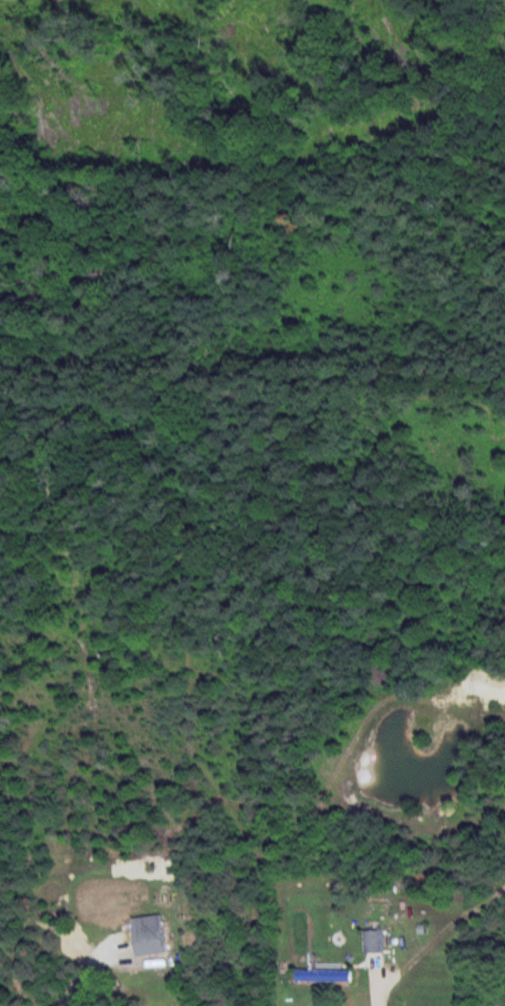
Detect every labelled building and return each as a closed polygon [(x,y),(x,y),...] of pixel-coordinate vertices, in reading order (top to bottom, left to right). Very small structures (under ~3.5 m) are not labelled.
[(142,956),(171,956),(171,929),(142,929),(142,956)] [(386,955),(386,932),(368,932),(368,955),(386,955)] [(356,971),(301,971),(301,984),(356,984),(356,971)]
